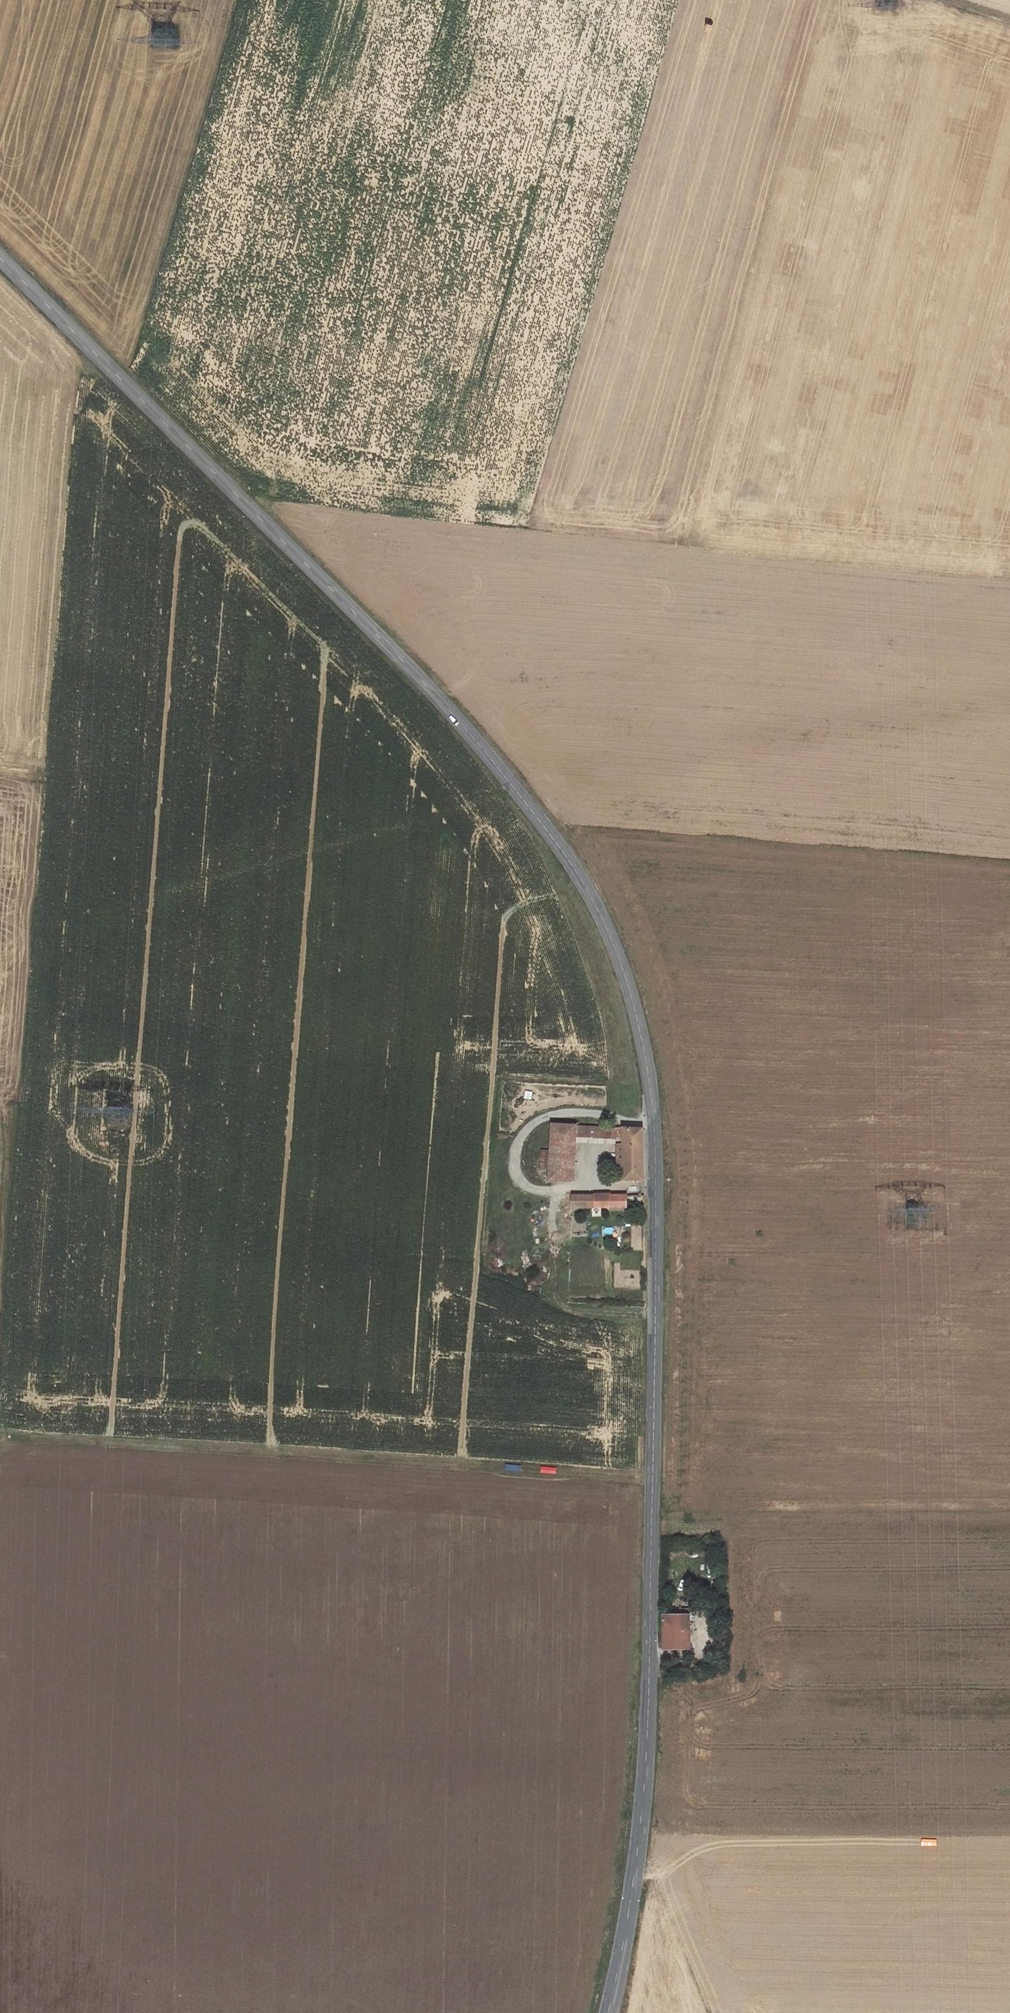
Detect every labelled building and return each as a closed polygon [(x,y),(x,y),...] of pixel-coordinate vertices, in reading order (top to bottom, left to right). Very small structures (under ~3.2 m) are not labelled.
[(576,1143),(577,1127),(552,1126),(551,1151),(551,1155),(575,1156),(576,1143)] [(576,1143),(623,1145),(623,1129),(577,1127),(576,1143)] [(644,1181),(643,1130),(623,1129),(623,1145),(624,1181),(644,1181)] [(549,1181),(551,1155),(551,1151),(541,1151),(539,1181),(549,1181)] [(573,1181),(575,1156),(551,1155),(549,1181),(573,1181)] [(573,1209),(629,1208),(629,1195),(573,1196),(573,1209)] [(663,1613),(662,1646),(687,1647),(687,1607),(680,1607),(679,1613),(663,1613)]
